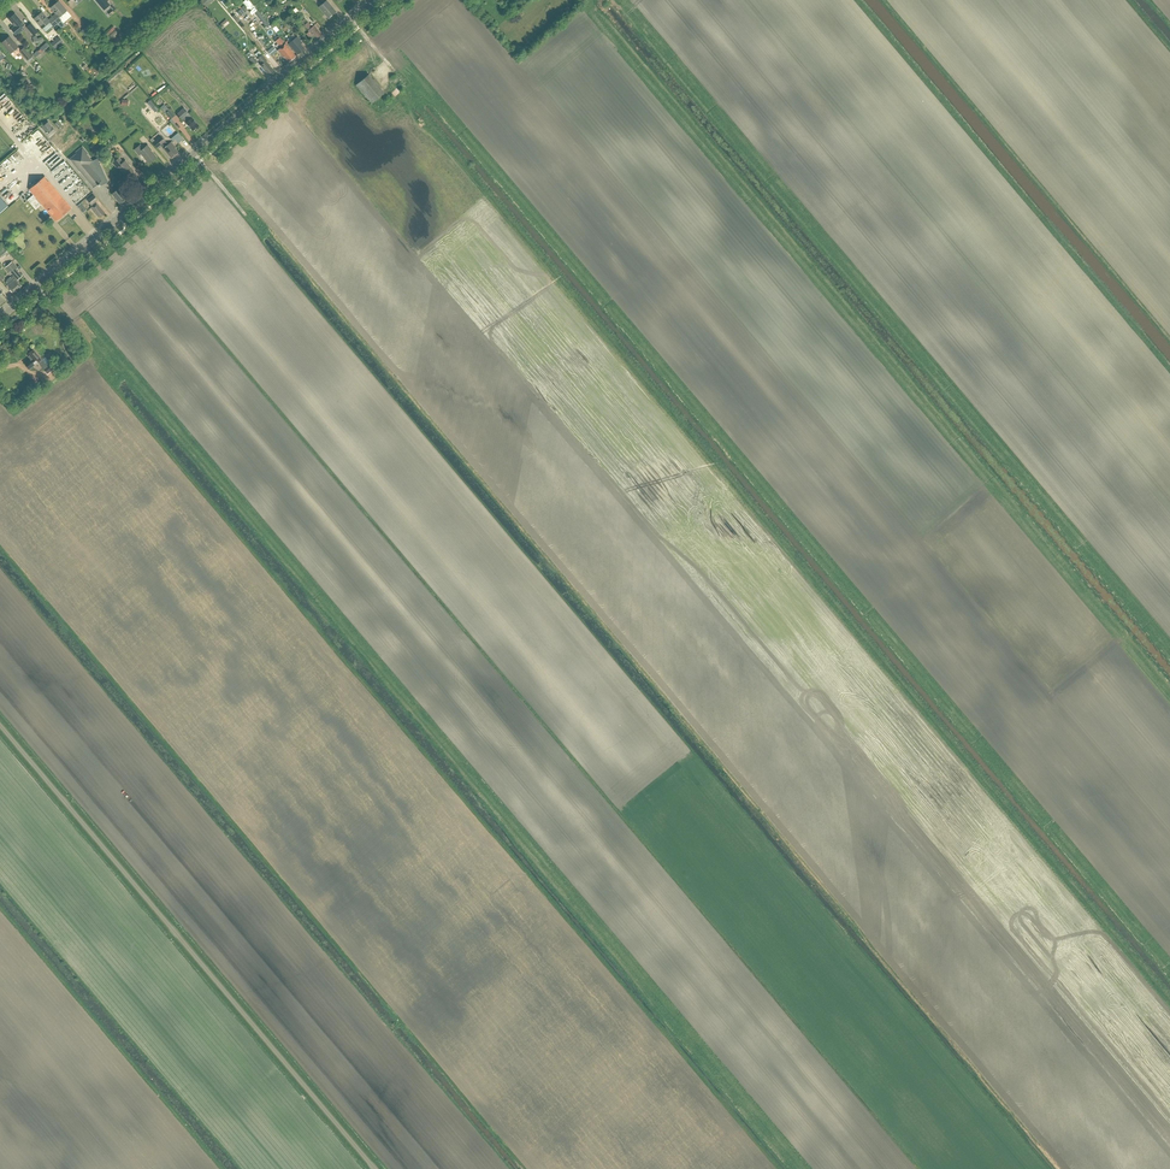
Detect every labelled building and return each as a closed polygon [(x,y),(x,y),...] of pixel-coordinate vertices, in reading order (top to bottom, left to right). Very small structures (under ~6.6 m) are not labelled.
[(101,6),(104,10),(110,5),(107,2),(106,0),(96,0),(101,6)] [(199,3),(204,8),(214,0),(202,0),(199,3)] [(242,1),(247,9),(252,5),(249,0),(243,0),(242,1)] [(327,0),(319,6),(328,17),(336,11),(327,0)] [(59,1),(51,7),(56,13),(52,16),(57,23),(61,19),(64,22),(71,16),(66,10),(59,1)] [(255,13),(268,28),(271,25),(258,10),(255,13)] [(42,12),(34,18),(42,28),(49,22),(53,26),(57,23),(52,16),(48,19),(42,12)] [(12,23),(15,26),(11,29),(17,35),(24,29),(22,26),(24,24),(15,13),(10,18),(13,22),(12,23)] [(308,30),(315,38),(322,33),(314,24),(312,26),(308,21),(308,22),(305,18),(301,21),(304,25),(308,29),(308,30)] [(276,20),(271,25),(276,32),(282,27),(276,20)] [(31,22),(26,26),(33,35),(38,31),(31,22)] [(81,30),(86,36),(91,32),(86,26),(81,30)] [(112,26),(102,35),(108,42),(118,32),(112,26)] [(2,43),(11,53),(19,46),(10,36),(2,43)] [(63,41),(59,36),(51,43),(55,48),(63,41)] [(294,49),(293,49),(297,54),(304,48),(300,43),(301,42),(296,36),(290,42),(292,45),(291,46),(294,49)] [(281,53),(288,46),(280,37),(276,41),(281,47),(278,50),(281,53)] [(34,54),(36,57),(47,48),(44,44),(34,54)] [(25,46),(20,50),(28,60),(33,56),(25,46)] [(284,56),(289,61),(296,55),(288,46),(281,53),(284,57),(284,56)] [(254,54),(250,58),(255,64),(259,60),(254,54)] [(262,63),(261,65),(266,71),(266,70),(269,74),(274,70),(270,66),(271,66),(266,61),(267,60),(262,54),(258,58),(262,63)] [(356,85),(371,103),(382,94),(367,76),(356,85)] [(147,103),(156,112),(159,109),(151,100),(147,103)] [(166,113),(170,118),(172,117),(175,115),(170,109),(166,113)] [(199,125),(192,117),(189,113),(187,111),(180,117),(182,119),(186,123),(193,130),(199,125)] [(41,127),(49,136),(56,131),(48,122),(41,127)] [(176,131),(169,138),(171,141),(173,139),(176,143),(182,138),(176,131)] [(160,145),(171,158),(178,152),(175,148),(175,147),(171,142),(168,144),(161,136),(155,141),(152,138),(150,140),(153,143),(157,148),(160,145)] [(142,149),(139,145),(134,150),(139,155),(141,154),(149,163),(156,157),(151,150),(151,149),(147,145),(142,149)] [(88,153),(82,146),(75,152),(77,153),(69,159),(93,187),(97,184),(99,186),(102,183),(106,181),(106,182),(108,181),(97,158),(92,161),(87,154),(88,153)] [(113,163),(117,168),(118,166),(127,176),(134,171),(125,160),(122,162),(119,158),(113,163)] [(71,208),(45,176),(29,189),(56,221),(71,208)] [(116,190),(112,194),(120,203),(127,197),(120,188),(123,185),(117,178),(113,181),(115,183),(112,185),(116,190)] [(98,216),(99,215),(100,217),(105,213),(96,203),(95,201),(98,199),(94,194),(87,200),(93,206),(91,208),(98,216)] [(8,205),(0,196),(0,212),(8,205)] [(78,206),(83,212),(87,209),(81,202),(78,206)] [(12,262),(6,267),(9,272),(10,271),(14,275),(11,277),(10,277),(6,280),(9,283),(7,284),(8,286),(13,292),(21,286),(18,282),(18,281),(16,279),(21,275),(16,269),(17,268),(12,262)] [(32,357),(27,361),(32,367),(40,360),(49,372),(56,366),(59,370),(68,363),(65,359),(64,359),(56,366),(52,361),(49,364),(35,347),(29,352),(32,357)]
